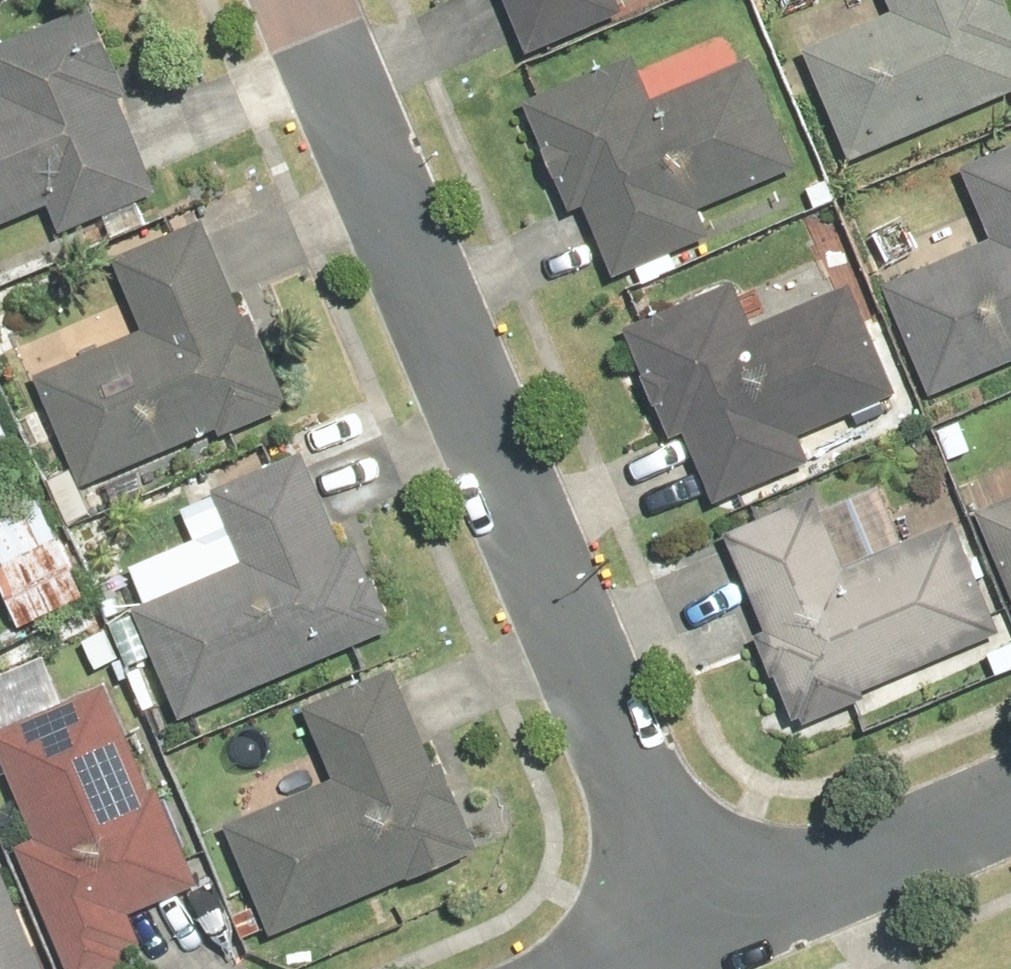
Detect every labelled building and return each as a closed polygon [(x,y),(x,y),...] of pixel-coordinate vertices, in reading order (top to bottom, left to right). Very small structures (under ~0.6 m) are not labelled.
[(523,47),(623,6),(621,0),(504,0),(523,47)] [(801,43),(847,154),(1010,87),(1010,6),(1009,0),(888,0),(891,6),(801,43)] [(0,93),(0,219),(47,199),(59,228),(154,189),(115,93),(125,89),(89,3),(0,40),(0,84),(3,92),(0,93)] [(796,163),(749,51),(650,92),(632,50),(522,96),(567,205),(582,199),(612,272),(709,232),(697,204),(796,163)] [(881,279),(926,389),(1010,355),(1010,140),(959,161),(990,235),(881,279)] [(142,326),(31,372),(77,482),(217,425),(219,431),(280,406),(277,398),(286,394),(250,308),(241,311),(201,215),(111,252),(142,326)] [(895,390),(849,279),(750,320),(732,277),(623,322),(670,435),(684,429),(711,496),(810,455),(799,430),(895,390)] [(14,459),(0,429),(0,465),(14,459)] [(300,448),(209,485),(238,557),(130,601),(177,714),(392,625),(356,539),(341,545),(300,448)] [(0,497),(0,577),(28,633),(94,601),(35,480),(0,497)] [(1000,628),(953,516),(846,559),(818,490),(724,529),(764,625),(753,630),(792,724),(865,694),(861,685),(1000,628)] [(974,507),(1010,595),(1010,492),(974,507)] [(391,665),(300,703),(330,774),(222,818),(270,933),(478,848),(441,759),(432,763),(391,665)] [(0,723),(0,751),(35,834),(14,842),(67,968),(102,968),(128,959),(123,947),(140,940),(128,912),(197,884),(154,782),(147,785),(104,681),(0,723)] [(0,871),(0,968),(41,968),(0,871)]
